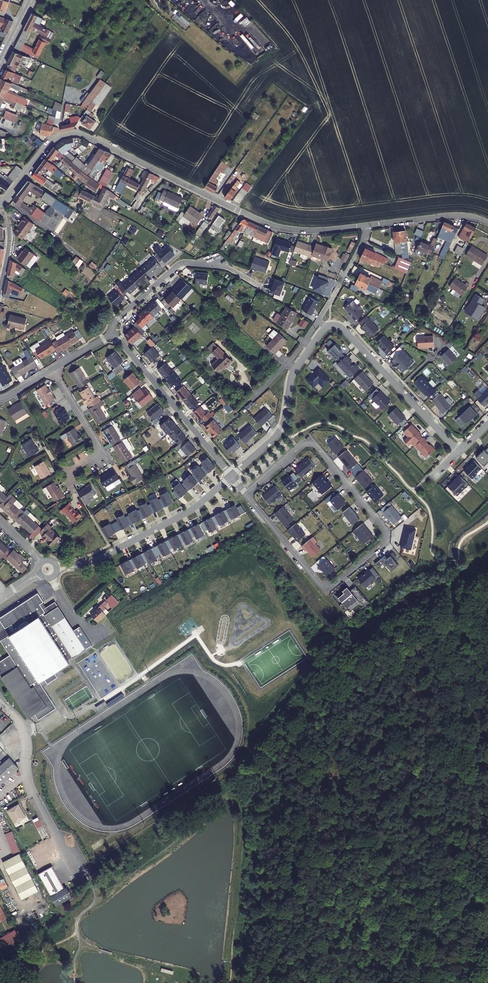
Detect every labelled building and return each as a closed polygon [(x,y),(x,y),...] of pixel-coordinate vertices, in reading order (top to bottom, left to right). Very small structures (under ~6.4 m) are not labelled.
[(48,42),(51,44),(56,32),(42,25),(45,18),(35,12),(17,46),(34,55),(35,52),(41,55),(48,42)] [(0,17),(0,28),(2,29),(0,33),(0,35),(5,37),(13,21),(0,17)] [(26,55),(16,50),(13,55),(19,58),(23,61),(24,58),(31,61),(30,62),(37,65),(40,60),(31,56),(26,55)] [(18,71),(23,61),(19,58),(13,55),(10,62),(11,63),(9,67),(18,71)] [(24,75),(8,68),(5,76),(20,83),(24,75)] [(4,77),(0,85),(11,90),(13,86),(21,90),(21,88),(29,92),(30,89),(29,88),(4,77)] [(108,82),(103,78),(84,105),(89,109),(108,82)] [(115,86),(108,82),(89,109),(83,118),(82,120),(93,128),(99,120),(94,117),(97,114),(93,111),(98,103),(102,105),(115,86)] [(68,84),(64,102),(72,104),(76,86),(68,84)] [(0,85),(0,92),(21,102),(22,99),(23,95),(11,90),(0,85)] [(0,92),(0,106),(3,107),(6,99),(15,103),(14,105),(26,111),(28,105),(26,104),(21,102),(0,92)] [(65,103),(59,101),(56,108),(62,111),(65,103)] [(21,114),(9,109),(6,116),(18,121),(21,114)] [(58,117),(52,114),(51,118),(52,118),(50,121),(56,123),(59,117),(58,117)] [(78,122),(65,124),(64,131),(76,128),(82,120),(83,118),(80,116),(78,120),(78,122)] [(57,126),(40,121),(39,127),(43,128),(42,133),(51,135),(55,134),(57,126)] [(0,136),(0,138),(8,137),(10,132),(3,129),(0,136)] [(77,163),(78,160),(68,152),(73,148),(71,145),(73,144),(74,144),(75,144),(77,144),(78,144),(80,144),(87,148),(90,143),(84,140),(78,138),(73,138),(63,141),(57,146),(61,150),(77,163)] [(41,147),(43,144),(37,139),(35,142),(41,147)] [(48,157),(52,161),(57,156),(62,160),(66,157),(55,148),(48,157)] [(101,159),(105,151),(100,149),(90,170),(94,172),(101,159)] [(112,154),(105,151),(101,159),(94,172),(98,174),(104,163),(107,164),(112,154)] [(66,173),(74,164),(66,157),(62,160),(58,166),(59,167),(64,163),(66,165),(62,170),(66,173)] [(36,172),(41,176),(47,168),(54,173),(55,172),(63,179),(65,176),(46,159),(36,172)] [(77,163),(86,171),(89,164),(79,160),(78,160),(77,163)] [(82,171),(74,164),(66,173),(68,174),(71,171),(76,175),(73,179),(74,180),(82,171)] [(16,167),(7,179),(4,176),(2,179),(0,177),(0,185),(7,190),(15,180),(23,170),(17,166),(16,167)] [(224,171),(218,167),(207,186),(220,193),(223,188),(219,185),(222,180),(217,178),(220,173),(224,175),(225,173),(224,172),(224,171)] [(119,184),(126,188),(127,184),(130,179),(134,171),(131,170),(127,168),(119,184)] [(74,180),(75,181),(78,178),(85,184),(90,178),(82,171),(74,180)] [(47,180),(41,176),(36,172),(32,177),(43,185),(47,180)] [(140,186),(145,189),(149,180),(155,183),(160,178),(147,172),(144,178),(141,185),(140,186)] [(243,179),(241,177),(226,196),(232,199),(240,187),(238,185),(243,179)] [(85,184),(84,185),(89,190),(92,191),(97,186),(103,190),(104,188),(90,178),(85,184)] [(141,185),(130,179),(127,184),(143,192),(145,189),(140,186),(141,185)] [(52,205),(65,214),(70,208),(65,205),(29,181),(14,200),(39,221),(52,205)] [(246,181),(242,187),(247,191),(252,185),(246,181)] [(95,204),(103,208),(109,196),(115,199),(116,197),(104,188),(103,190),(99,196),(98,198),(95,204)] [(80,196),(95,204),(98,198),(96,197),(80,189),(74,196),(79,199),(80,196)] [(164,191),(162,194),(159,193),(156,199),(179,207),(182,197),(168,192),(168,193),(164,191)] [(215,205),(206,218),(211,222),(213,219),(212,218),(219,208),(215,205)] [(189,219),(195,210),(191,208),(187,214),(182,211),(178,217),(186,223),(189,219)] [(195,210),(189,219),(197,225),(206,213),(203,211),(202,213),(197,211),(195,210)] [(226,220),(219,215),(211,227),(217,232),(226,220)] [(186,223),(178,217),(177,219),(176,220),(184,226),(186,223)] [(23,221),(14,233),(23,239),(34,225),(31,223),(25,218),(22,221),(23,221)] [(249,221),(243,219),(226,242),(229,243),(238,231),(243,233),(249,221)] [(208,225),(204,221),(196,233),(200,236),(208,225)] [(237,246),(240,247),(247,235),(248,235),(249,231),(256,234),(259,226),(249,221),(243,233),(237,246)] [(445,221),(438,236),(442,238),(447,229),(452,232),(455,226),(445,221)] [(468,243),(476,229),(466,224),(459,238),(468,243)] [(271,232),(259,226),(256,234),(254,237),(267,243),(272,232),(271,232)] [(406,230),(400,231),(402,253),(402,256),(408,256),(406,230)] [(402,253),(400,231),(394,232),(395,243),(397,243),(397,246),(395,246),(396,250),(397,250),(397,252),(399,252),(399,254),(402,253)] [(442,248),(448,250),(454,237),(451,235),(449,239),(446,238),(445,240),(446,240),(442,248)] [(273,253),(280,256),(282,249),(290,251),(293,243),(278,238),(273,253)] [(350,252),(355,242),(351,240),(347,250),(350,252)] [(298,241),(295,251),(312,257),(313,255),(316,247),(298,241)] [(420,241),(416,250),(426,255),(427,253),(430,254),(433,246),(420,241)] [(155,255),(161,262),(164,259),(166,262),(175,254),(168,245),(163,250),(159,245),(155,249),(158,253),(155,255)] [(316,247),(313,255),(329,261),(333,249),(325,246),(324,248),(316,245),(316,247)] [(455,253),(461,256),(464,250),(458,246),(455,253)] [(487,255),(472,247),(467,256),(482,264),(487,255)] [(26,248),(22,253),(21,252),(17,257),(26,265),(34,256),(26,248)] [(366,249),(363,254),(383,263),(386,258),(375,253),(366,249)] [(343,252),(340,259),(346,262),(349,255),(343,252)] [(382,266),(383,263),(363,254),(361,260),(370,264),(371,263),(374,264),(374,266),(378,268),(378,266),(380,267),(381,265),(382,266)] [(77,255),(71,263),(77,269),(84,260),(77,255)] [(411,262),(403,258),(400,256),(394,268),(406,274),(411,262)] [(159,269),(162,266),(155,257),(146,265),(154,273),(157,270),(158,268),(159,269)] [(26,270),(10,260),(6,277),(12,281),(13,276),(14,276),(15,272),(21,276),(26,270)] [(144,267),(132,277),(140,285),(145,280),(144,279),(147,277),(145,275),(148,273),(144,267)] [(209,273),(198,272),(196,283),(208,284),(209,273)] [(359,280),(369,284),(380,289),(381,287),(380,286),(380,284),(378,283),(379,282),(375,280),(374,281),(371,280),(371,279),(362,274),(359,280)] [(140,285),(132,277),(132,276),(124,283),(120,280),(117,282),(126,292),(129,290),(131,293),(134,290),(134,289),(135,287),(137,288),(140,285)] [(12,281),(6,277),(1,304),(7,305),(11,287),(21,293),(20,294),(25,298),(30,292),(12,281)] [(271,291),(280,295),(285,282),(274,278),(272,284),(273,285),(271,291)] [(462,295),(468,286),(465,283),(464,284),(455,278),(449,286),(462,295)] [(369,284),(359,280),(356,285),(367,290),(369,284)] [(380,289),(369,284),(367,290),(382,296),(384,291),(380,289)] [(110,296),(117,305),(126,297),(118,289),(110,296)] [(175,307),(182,299),(174,291),(169,296),(168,295),(165,298),(175,307)] [(484,300),(475,295),(465,312),(478,320),(485,308),(481,305),(484,300)] [(303,311),(312,316),(319,303),(310,298),(303,311)] [(156,299),(147,307),(154,315),(163,307),(156,299)] [(352,317),(355,321),(364,312),(361,309),(362,308),(359,306),(358,306),(353,300),(349,304),(349,303),(348,305),(345,308),(352,317)] [(154,315),(147,307),(139,314),(141,317),(138,320),(143,326),(155,316),(154,315)] [(297,313),(287,307),(278,323),(288,329),(297,313)] [(25,327),(27,317),(11,313),(8,325),(13,326),(13,324),(25,327)] [(367,316),(359,323),(362,326),(361,327),(364,330),(365,330),(366,331),(366,332),(371,337),(379,329),(367,316)] [(298,324),(305,328),(309,321),(302,317),(298,324)] [(195,333),(201,328),(194,321),(188,327),(195,333)] [(130,330),(126,334),(133,343),(143,334),(136,325),(132,329),(133,329),(131,331),(130,330)] [(267,346),(274,353),(287,340),(279,333),(274,329),(269,335),(273,339),(267,346)] [(73,332),(65,336),(64,333),(56,338),(58,340),(57,341),(53,343),(56,348),(58,352),(62,350),(78,341),(73,332)] [(384,336),(377,342),(380,346),(382,348),(381,348),(387,354),(394,347),(384,336)] [(417,337),(418,348),(434,347),(433,336),(417,337)] [(53,349),(56,348),(53,343),(50,339),(41,344),(39,341),(31,345),(34,350),(37,349),(41,356),(48,352),(49,353),(53,350),(53,349)] [(340,362),(345,357),(342,353),(343,353),(338,348),(339,347),(336,344),(328,351),(335,359),(336,358),(340,362)] [(160,354),(153,345),(151,347),(145,352),(148,356),(148,355),(150,357),(152,361),(160,354)] [(227,365),(229,366),(233,362),(219,347),(213,353),(219,359),(212,365),(219,372),(225,367),(227,365)] [(400,347),(390,356),(393,359),(392,360),(403,372),(414,362),(400,347)] [(449,349),(441,356),(449,365),(457,358),(449,349)] [(117,373),(125,367),(121,362),(124,360),(116,350),(107,356),(116,366),(113,368),(117,373)] [(37,364),(32,355),(23,360),(21,357),(20,356),(14,360),(16,364),(21,373),(37,364)] [(352,363),(346,356),(345,357),(340,362),(338,364),(351,377),(360,369),(355,364),(354,365),(352,364),(352,363)] [(4,383),(9,380),(13,378),(2,361),(0,362),(0,377),(4,383)] [(158,368),(165,376),(173,370),(166,362),(158,368)] [(77,383),(80,387),(89,382),(80,367),(70,372),(77,383)] [(311,377),(310,377),(307,380),(314,387),(319,383),(323,387),(330,380),(319,368),(312,375),(312,376),(311,377)] [(173,370),(165,376),(172,385),(175,382),(177,385),(183,381),(173,369),(173,370)] [(107,375),(110,379),(116,375),(113,370),(107,375)] [(132,387),(138,383),(141,380),(133,371),(125,378),(132,387)] [(368,378),(362,372),(354,379),(366,391),(374,384),(370,380),(369,380),(367,378),(368,378)] [(427,395),(429,397),(436,391),(422,375),(414,383),(426,396),(427,395)] [(177,390),(184,399),(191,393),(184,384),(177,390)] [(49,388),(47,389),(45,385),(37,389),(46,405),(55,400),(50,393),(51,392),(49,388)] [(88,402),(90,407),(102,400),(99,395),(96,397),(89,386),(81,391),(85,398),(84,399),(86,403),(88,402)] [(142,404),(143,405),(153,396),(146,387),(143,390),(141,386),(133,392),(138,399),(135,401),(139,406),(142,404)] [(376,389),(368,397),(373,401),(374,400),(382,410),(390,402),(385,396),(384,397),(382,395),(383,394),(380,391),(379,392),(376,389)] [(477,398),(484,406),(484,405),(485,406),(485,405),(487,403),(487,402),(487,401),(487,389),(483,394),(482,393),(477,398)] [(191,393),(184,399),(191,407),(198,401),(191,393)] [(440,393),(432,400),(443,413),(451,406),(440,393)] [(104,404),(102,400),(90,407),(89,408),(91,412),(100,406),(104,404)] [(21,401),(14,405),(14,406),(9,409),(15,420),(28,412),(21,401)] [(147,410),(154,419),(157,416),(165,410),(158,401),(147,410)] [(233,408),(228,402),(224,406),(229,411),(233,408)] [(477,412),(480,409),(475,403),(471,407),(470,406),(459,416),(466,423),(470,420),(478,413),(477,412)] [(206,413),(200,405),(193,411),(199,419),(202,416),(205,420),(211,415),(208,411),(206,413)] [(100,406),(91,412),(97,422),(107,417),(100,406)] [(65,409),(63,410),(61,407),(53,411),(60,423),(70,417),(65,409)] [(254,418),(261,426),(273,416),(265,408),(254,418)] [(402,427),(408,422),(405,419),(406,418),(396,408),(388,415),(398,425),(399,424),(402,427)] [(168,432),(177,425),(174,421),(173,421),(169,416),(160,424),(167,432),(168,432)] [(214,430),(217,433),(222,429),(213,418),(205,425),(211,433),(214,430)] [(237,434),(245,443),(250,438),(249,438),(258,430),(250,422),(237,434)] [(117,423),(113,425),(120,437),(122,441),(123,440),(125,439),(120,430),(120,429),(118,426),(118,425),(118,423),(117,423)] [(414,446),(416,445),(423,438),(420,435),(421,434),(418,431),(418,432),(417,431),(417,429),(412,424),(404,432),(408,437),(404,440),(409,446),(411,443),(414,446)] [(104,430),(111,442),(120,437),(113,425),(104,430)] [(177,425),(168,432),(174,439),(175,438),(179,443),(184,439),(182,436),(184,434),(177,425)] [(80,435),(79,435),(74,427),(61,435),(63,439),(67,436),(73,445),(83,439),(80,435)] [(239,445),(232,436),(223,444),(230,453),(234,450),(234,449),(236,447),(236,448),(239,445)] [(114,446),(122,441),(120,437),(111,442),(114,446)] [(327,444),(336,454),(344,447),(336,437),(327,444)] [(37,446),(36,447),(31,438),(22,444),(30,456),(40,450),(37,446)] [(429,445),(423,438),(416,445),(419,448),(418,449),(421,452),(422,451),(427,457),(435,449),(430,444),(429,445)] [(186,442),(184,439),(179,443),(189,455),(197,448),(189,439),(186,442)] [(122,441),(114,446),(123,462),(133,456),(123,440),(122,441)] [(347,450),(338,457),(349,470),(357,463),(347,450)] [(487,462),(487,454),(484,450),(476,457),(484,465),(487,462)] [(203,465),(200,468),(206,474),(211,470),(212,470),(215,467),(208,458),(201,463),(203,465)] [(309,458),(295,470),(301,477),(315,466),(309,458)] [(137,459),(126,465),(133,478),(131,479),(134,484),(144,479),(136,464),(138,462),(137,459)] [(478,474),(483,469),(480,467),(474,460),(464,470),(472,478),(477,473),(478,474)] [(41,478),(50,472),(43,461),(34,466),(41,478)] [(200,468),(198,466),(192,471),(194,473),(191,476),(197,482),(202,478),(203,478),(206,475),(206,474),(200,468)] [(358,475),(367,486),(376,479),(366,468),(358,475)] [(120,478),(114,469),(100,477),(106,487),(120,478)] [(184,482),(182,485),(187,491),(193,486),(197,483),(197,482),(191,476),(190,475),(183,481),(184,482)] [(282,481),(289,490),(297,483),(290,475),(287,478),(287,477),(282,481)] [(461,477),(459,475),(448,486),(457,495),(468,484),(461,477)] [(59,487),(58,488),(54,482),(43,489),(47,495),(50,493),(55,501),(64,495),(59,487)] [(182,485),(179,482),(173,488),(175,490),(173,492),(178,499),(184,494),(184,495),(188,491),(187,491),(182,485)] [(79,492),(86,505),(91,502),(89,499),(96,494),(91,485),(79,492)] [(282,494),(275,485),(263,496),(269,504),(282,494)] [(375,485),(367,492),(375,502),(383,495),(375,485)] [(3,503),(9,496),(0,488),(0,500),(3,503)] [(3,503),(1,505),(17,520),(25,511),(22,507),(24,505),(12,493),(9,496),(3,503)] [(162,498),(159,500),(163,508),(167,505),(167,506),(171,504),(166,493),(160,495),(162,498)] [(339,493),(330,500),(338,510),(346,503),(340,496),(341,496),(339,493)] [(163,508),(159,500),(157,497),(150,501),(151,504),(148,505),(152,513),(158,510),(159,510),(163,508)] [(389,502),(381,509),(394,524),(402,518),(389,502)] [(152,513),(148,505),(147,503),(139,506),(141,509),(137,511),(141,518),(148,515),(148,516),(152,514),(152,513)] [(70,508),(71,507),(68,504),(60,511),(63,514),(64,513),(74,523),(81,517),(76,512),(75,513),(70,508)] [(232,507),(224,511),(228,519),(231,517),(232,519),(240,514),(235,505),(231,507),(232,507)] [(283,507),(275,513),(285,526),(294,520),(283,507)] [(360,518),(350,507),(343,512),(353,524),(360,518)] [(17,520),(20,523),(21,522),(32,533),(36,536),(43,528),(40,525),(35,521),(37,518),(31,512),(27,508),(25,511),(17,520)] [(137,511),(137,509),(128,514),(129,515),(125,517),(129,525),(136,521),(137,522),(142,519),(141,518),(137,511)] [(220,514),(212,518),(216,525),(220,523),(220,525),(229,521),(228,519),(224,511),(220,513),(220,514)] [(125,517),(124,514),(117,518),(118,521),(115,523),(119,530),(125,527),(125,528),(130,525),(129,525),(125,517)] [(210,532),(217,528),(216,525),(212,518),(212,517),(207,520),(208,520),(201,523),(205,531),(209,529),(210,532)] [(48,523),(41,531),(44,534),(43,536),(53,545),(61,537),(51,527),(52,526),(48,523)] [(119,530),(115,523),(111,525),(110,523),(102,528),(108,537),(112,535),(112,534),(119,530)] [(296,523),(288,530),(297,541),(306,534),(296,523)] [(373,536),(363,523),(353,531),(364,544),(373,536)] [(195,527),(188,530),(192,538),(196,536),(197,539),(204,535),(199,524),(194,526),(195,527)] [(404,540),(403,539),(401,547),(411,549),(416,529),(406,526),(403,537),(404,537),(404,540)] [(188,530),(184,532),(178,536),(182,543),(185,541),(187,544),(194,540),(192,538),(188,530)] [(14,553),(2,541),(2,540),(3,538),(0,535),(0,552),(8,559),(9,558),(14,553)] [(178,536),(177,535),(173,537),(174,538),(166,542),(170,550),(173,547),(174,549),(182,545),(182,543),(178,536)] [(313,537),(302,546),(306,551),(307,550),(309,552),(312,557),(321,550),(315,543),(317,542),(313,537)] [(164,556),(171,552),(170,550),(166,542),(165,541),(161,544),(155,548),(159,555),(162,553),(164,556)] [(149,550),(144,552),(145,553),(148,561),(150,563),(157,560),(156,557),(159,555),(155,548),(149,551),(149,550)] [(20,568),(24,563),(27,560),(16,550),(14,553),(9,558),(20,568)] [(148,561),(145,553),(137,557),(137,556),(133,559),(133,560),(137,567),(138,568),(146,564),(145,562),(148,561)] [(385,556),(375,564),(378,568),(384,563),(385,566),(387,565),(391,570),(398,564),(395,560),(391,555),(387,558),(386,557),(385,556)] [(133,560),(133,559),(125,563),(121,565),(126,574),(134,570),(133,568),(137,567),(133,560)] [(321,570),(323,572),(326,577),(335,569),(326,559),(318,566),(321,570)] [(363,574),(358,578),(365,587),(380,575),(373,567),(369,570),(365,573),(363,575),(363,574)] [(369,602),(356,586),(350,590),(348,592),(345,588),(336,596),(339,601),(340,600),(345,605),(344,605),(345,606),(347,608),(357,599),(360,603),(361,602),(364,606),(369,602)] [(0,619),(0,621),(2,624),(0,625),(0,641),(10,656),(6,659),(0,663),(0,675),(29,720),(35,715),(39,721),(57,709),(43,688),(42,687),(47,684),(48,685),(58,679),(55,674),(58,672),(57,670),(92,647),(80,628),(74,632),(55,603),(46,609),(44,610),(41,605),(43,604),(44,603),(38,594),(0,619)] [(110,605),(113,609),(119,603),(112,595),(107,600),(111,604),(110,605)] [(99,622),(110,612),(104,607),(108,604),(106,601),(91,614),(99,622)] [(19,769),(10,759),(0,768),(0,786),(19,769)] [(15,823),(26,817),(19,804),(8,811),(15,823)] [(34,819),(45,839),(49,837),(38,817),(34,819)] [(20,851),(14,835),(7,837),(14,854),(20,851)] [(20,854),(3,863),(23,899),(40,890),(20,854)] [(67,887),(64,888),(52,866),(39,873),(56,905),(72,896),(67,887)] [(10,896),(2,881),(0,882),(0,887),(6,898),(10,896)] [(8,917),(1,906),(0,906),(0,922),(8,917)]
